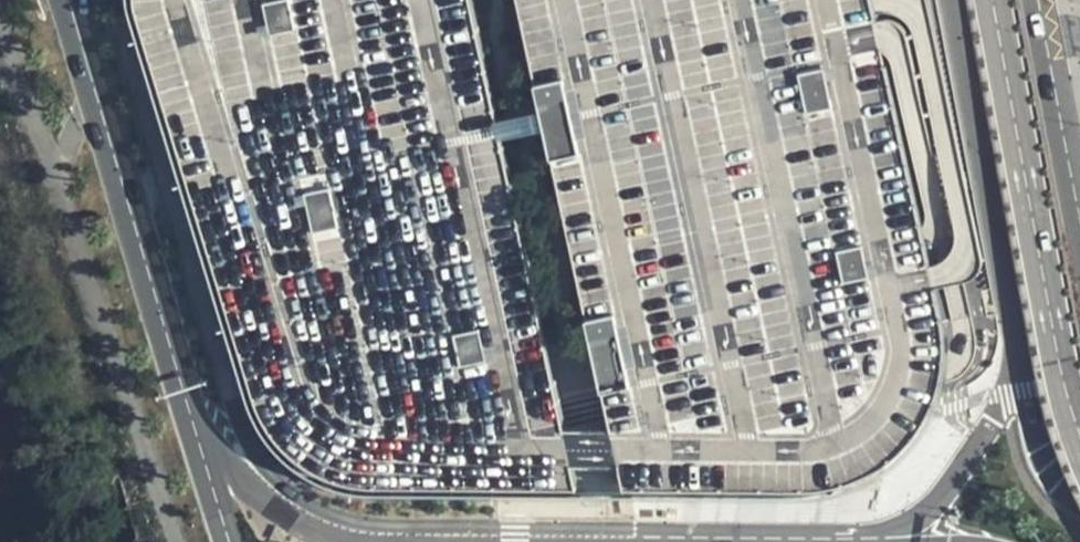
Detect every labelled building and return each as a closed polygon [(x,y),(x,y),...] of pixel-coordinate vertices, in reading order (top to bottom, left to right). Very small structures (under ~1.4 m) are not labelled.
[(322,484),(344,492),(377,496),(585,495),(574,441),(478,0),(127,0),(128,8),(142,54),(244,394),(259,427),(277,453),(296,470),(322,484)] [(620,441),(632,495),(817,494),(841,492),(866,484),(876,478),(894,468),(918,443),(934,418),(945,391),(949,363),(950,339),(946,311),(937,270),(885,27),(879,0),(524,0),(620,441)]
